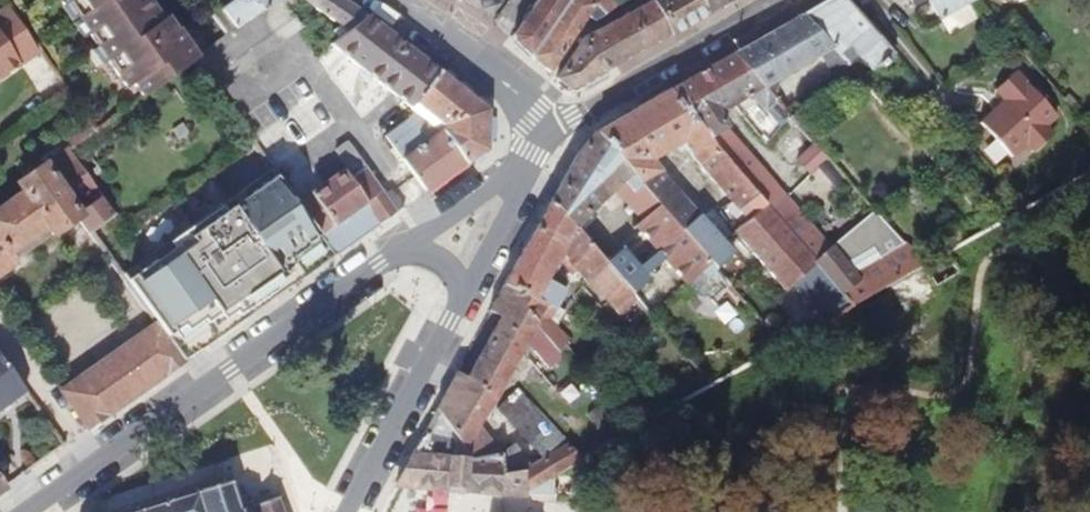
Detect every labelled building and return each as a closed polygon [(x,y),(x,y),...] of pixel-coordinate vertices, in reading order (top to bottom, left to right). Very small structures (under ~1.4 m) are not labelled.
[(147,0),(65,0),(125,88),(132,82),(143,97),(194,60),(195,59),(197,58),(177,29),(176,31),(166,16),(158,22),(150,10),(153,8),(147,0)] [(302,27),(283,0),(279,0),(237,29),(197,58),(195,59),(216,88),(302,27)] [(223,9),(237,29),(279,0),(236,0),(223,9)] [(347,30),(332,44),(415,110),(410,119),(385,136),(426,192),(486,149),(487,110),(367,15),(345,0),(305,0),(347,30)] [(513,35),(514,42),(530,57),(571,0),(538,0),(513,35)] [(586,14),(592,19),(599,12),(602,16),(614,8),(613,0),(571,0),(530,57),(550,72),(586,14)] [(632,55),(669,34),(652,0),(606,25),(592,32),(586,35),(584,37),(582,39),(570,90),(625,58),(630,55),(632,55)] [(701,0),(652,0),(669,34),(672,35),(708,14),(701,0)] [(708,14),(732,0),(701,0),(708,14)] [(853,9),(845,0),(828,0),(802,15),(831,49),(840,58),(851,48),(871,70),(877,65),(883,73),(889,68),(885,63),(894,55),(853,9)] [(974,0),(929,0),(940,19),(968,3),(974,0)] [(968,3),(940,19),(949,35),(977,19),(968,3)] [(39,52),(9,7),(0,12),(0,79),(39,52)] [(765,88),(821,55),(833,75),(848,67),(840,58),(831,49),(802,15),(733,54),(765,88)] [(733,54),(669,91),(709,137),(725,128),(726,127),(717,112),(732,104),(733,106),(751,95),(765,110),(776,101),(765,88),(733,54)] [(1056,116),(1016,72),(996,90),(1005,101),(981,123),(1012,157),(1026,143),(1034,151),(1053,134),(1045,126),(1056,116)] [(669,91),(595,133),(631,174),(641,186),(659,205),(716,270),(733,253),(700,216),(702,214),(692,203),(690,205),(652,161),(682,143),(747,219),(734,230),(785,290),(792,284),(801,293),(824,273),(815,260),(709,137),(669,91)] [(314,97),(254,139),(336,255),(336,256),(398,212),(403,208),(391,192),(386,196),(348,142),(335,150),(346,166),(324,183),(298,146),(332,122),(314,97)] [(776,101),(765,110),(777,124),(789,116),(783,111),(776,101)] [(829,248),(725,128),(709,137),(815,260),(829,248)] [(631,174),(595,133),(593,134),(578,151),(551,200),(575,228),(623,181),(633,192),(641,186),(631,174)] [(810,173),(826,159),(814,145),(797,160),(810,173)] [(71,158),(50,172),(44,164),(18,183),(24,193),(0,209),(0,273),(17,261),(10,252),(47,225),(54,235),(78,218),(88,232),(90,231),(113,214),(71,158)] [(201,349),(336,255),(275,176),(127,280),(159,324),(176,347),(192,336),(201,349)] [(551,272),(562,253),(603,299),(606,298),(616,310),(633,294),(575,228),(551,200),(504,285),(521,292),(518,301),(537,323),(559,349),(571,340),(559,330),(543,313),(547,305),(556,310),(557,308),(566,293),(564,287),(548,278),(551,272)] [(716,270),(659,205),(636,225),(687,284),(698,296),(715,297),(726,286),(714,271),(716,270)] [(923,267),(926,266),(925,264),(906,242),(904,244),(874,211),(856,226),(858,229),(834,248),(832,246),(829,248),(815,260),(824,273),(850,306),(865,299),(921,268),(923,267)] [(640,267),(623,248),(607,262),(623,281),(638,268),(640,267)] [(638,268),(623,281),(634,293),(645,282),(644,272),(638,268)] [(848,348),(937,298),(921,268),(865,299),(850,306),(831,318),(848,348)] [(551,272),(548,278),(564,287),(567,281),(551,272)] [(521,292),(504,285),(489,311),(501,318),(467,378),(457,372),(437,409),(462,449),(464,459),(501,453),(479,425),(497,397),(526,342),(535,349),(534,351),(549,368),(564,355),(559,349),(537,323),(518,301),(521,292)] [(543,313),(559,330),(559,320),(566,311),(557,308),(556,310),(547,305),(543,313)] [(100,420),(185,360),(176,347),(159,324),(60,392),(88,429),(94,425),(100,420)] [(781,344),(772,334),(750,346),(756,358),(781,344)] [(0,353),(0,410),(27,391),(0,353)] [(580,461),(517,388),(497,408),(544,458),(528,467),(514,445),(502,453),(504,473),(523,470),(526,491),(551,477),(580,461)] [(397,483),(429,487),(431,487),(476,491),(476,490),(502,492),(526,494),(526,493),(550,494),(551,477),(526,491),(523,470),(504,473),(502,453),(501,453),(464,459),(462,449),(437,409),(397,483)] [(663,476),(661,467),(634,476),(637,485),(663,476)] [(279,499),(280,499),(279,496),(278,497),(278,496),(274,497),(275,499),(257,504),(254,505),(254,506),(246,508),(245,508),(240,509),(239,505),(236,506),(230,484),(233,483),(232,479),(228,480),(228,477),(223,478),(225,482),(200,490),(199,486),(195,488),(196,492),(172,500),(171,498),(167,499),(168,502),(143,510),(142,506),(139,508),(139,511),(137,511),(284,511),(279,499)]
